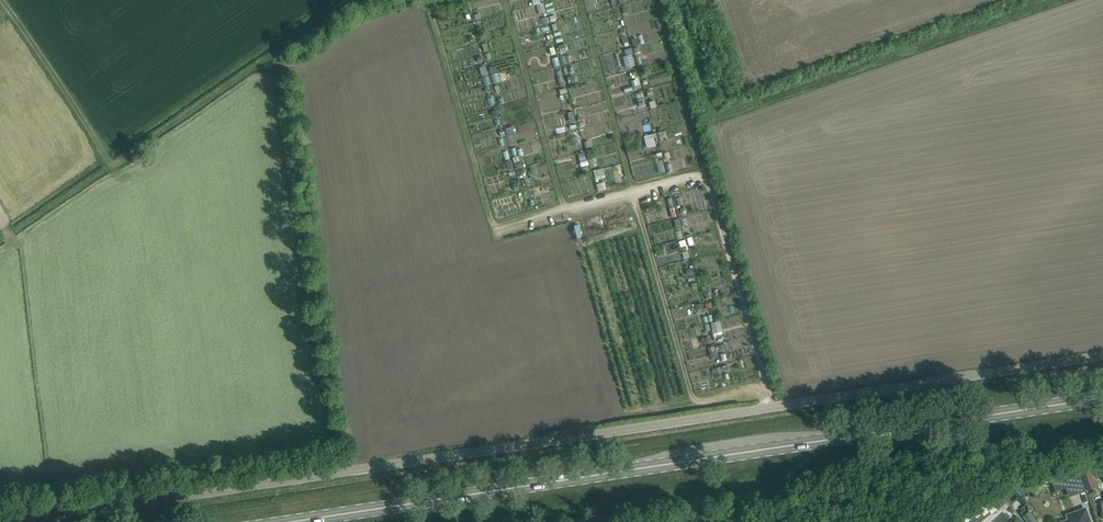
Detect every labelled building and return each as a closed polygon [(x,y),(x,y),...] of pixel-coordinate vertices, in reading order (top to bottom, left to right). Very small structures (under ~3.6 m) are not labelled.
[(543,4),(537,5),(540,15),(545,13),(543,4)] [(1063,478),(1067,488),(1070,496),(1086,490),(1079,472),(1063,478)] [(1092,476),(1083,479),(1087,491),(1096,488),(1092,476)] [(965,521),(981,521),(987,516),(980,508),(965,521)] [(1066,516),(1068,520),(1064,521),(1091,521),(1086,509),(1066,516)] [(1030,511),(1023,516),(1027,521),(1038,521),(1030,511)]
